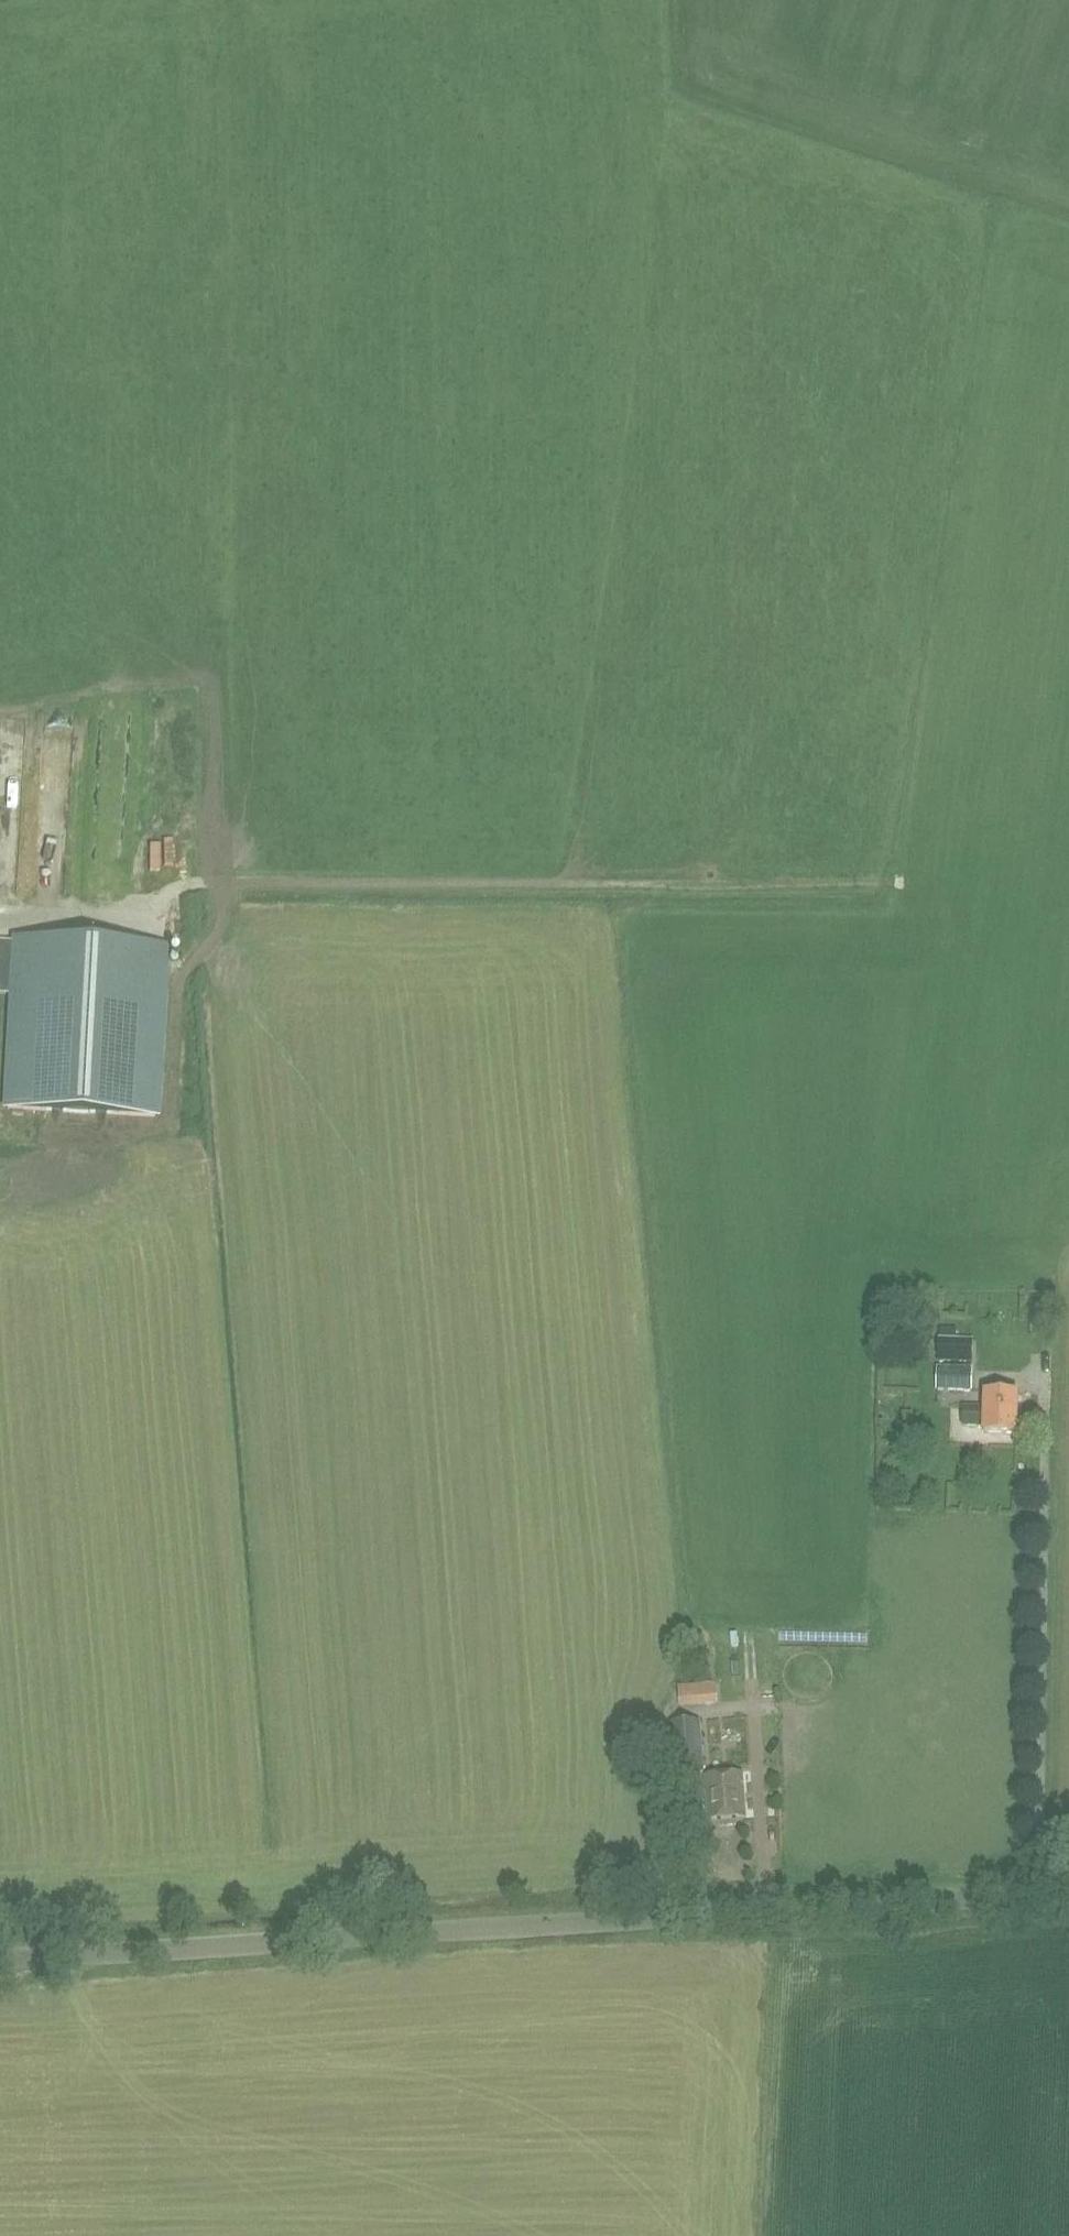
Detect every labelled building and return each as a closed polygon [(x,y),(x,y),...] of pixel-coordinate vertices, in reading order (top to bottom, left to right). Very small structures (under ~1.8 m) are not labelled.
[(164,948),(112,945),(106,944),(106,945),(70,943),(65,943),(18,940),(18,946),(0,945),(0,993),(15,993),(8,1108),(154,1116),(164,948)] [(938,1326),(937,1362),(950,1363),(971,1363),(974,1341),(960,1339),(959,1327),(938,1326)] [(936,1391),(970,1393),(971,1370),(937,1369),(936,1391)] [(1016,1436),(1018,1395),(986,1394),(985,1408),(963,1407),(962,1426),(984,1427),(984,1434),(1016,1436)] [(722,1683),(684,1685),(685,1705),(723,1703),(722,1683)] [(702,1772),(698,1723),(670,1725),(673,1775),(702,1772)] [(742,1774),(706,1777),(709,1821),(745,1818),(742,1774)]
